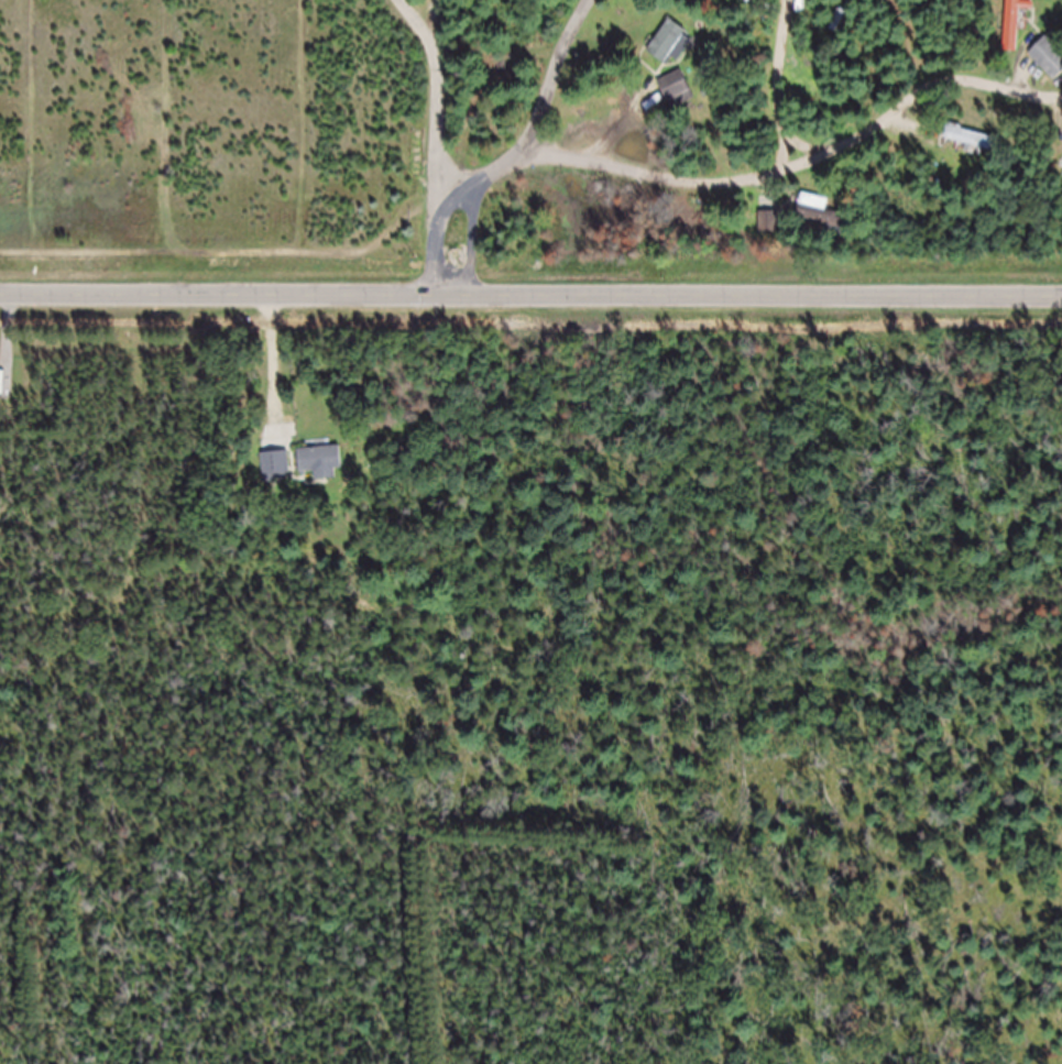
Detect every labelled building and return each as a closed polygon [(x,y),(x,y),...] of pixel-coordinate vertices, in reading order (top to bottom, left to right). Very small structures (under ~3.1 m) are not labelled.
[(780,0),(771,0),(770,7),(780,8),(780,0)] [(1007,63),(1020,63),(1020,2),(1007,2),(1007,63)] [(847,23),(841,20),(832,39),(838,42),(847,23)] [(647,63),(665,75),(687,41),(669,29),(647,63)] [(1055,92),(1061,85),(1061,63),(1046,48),(1029,65),(1055,92)] [(657,94),(671,122),(695,110),(681,82),(657,94)] [(943,152),(994,162),(997,147),(946,137),(943,152)] [(830,211),(802,204),(795,232),(844,245),(849,227),(827,222),(830,211)] [(777,244),(777,223),(759,223),(759,244),(777,244)] [(344,479),(342,456),(298,459),(299,484),(316,482),(316,491),(336,489),(335,480),(344,479)] [(263,463),(264,488),(289,488),(288,462),(263,463)]
